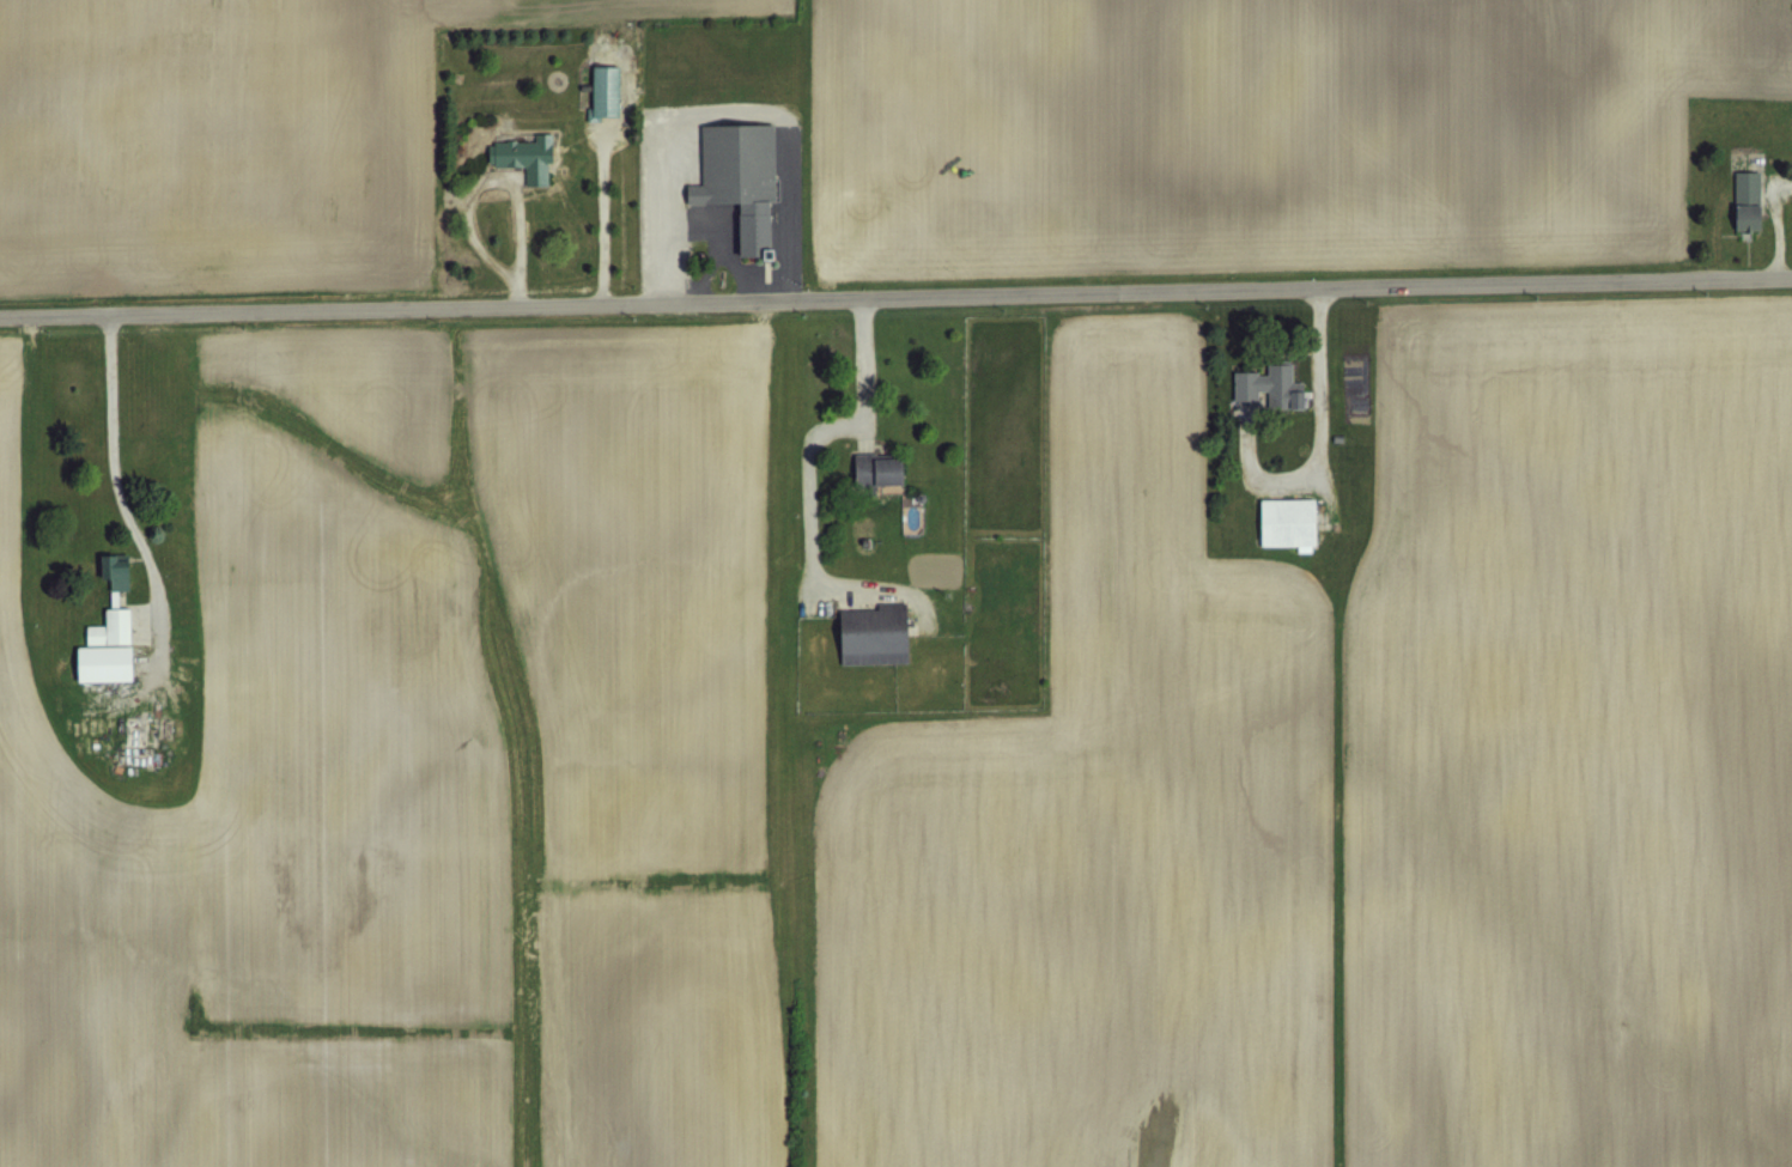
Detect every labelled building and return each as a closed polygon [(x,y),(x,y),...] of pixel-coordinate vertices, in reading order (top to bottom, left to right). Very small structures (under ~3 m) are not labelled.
[(618,63),(589,63),(589,114),(618,114),(618,63)] [(770,122),(700,123),(700,183),(684,183),(684,201),(735,201),(735,256),(771,256),(770,122)] [(532,139),(492,139),(491,166),(524,167),(524,184),(548,185),(549,132),(532,132),(532,139)] [(1759,229),(1759,167),(1733,167),(1733,229),(1759,229)] [(1290,362),(1266,362),(1266,370),(1232,371),(1232,395),(1267,395),(1267,408),(1302,407),(1302,380),(1290,380),(1290,362)] [(853,454),(853,484),(900,483),(899,453),(853,454)] [(1311,497),(1258,497),(1258,543),(1311,543),(1311,497)] [(97,577),(108,577),(108,588),(127,588),(127,553),(97,553),(97,577)] [(838,663),(906,663),(905,603),(837,604),(838,663)] [(128,643),(128,606),(102,606),(102,624),(84,624),(84,643),(128,643)] [(105,766),(155,766),(155,722),(105,722),(105,766)]
